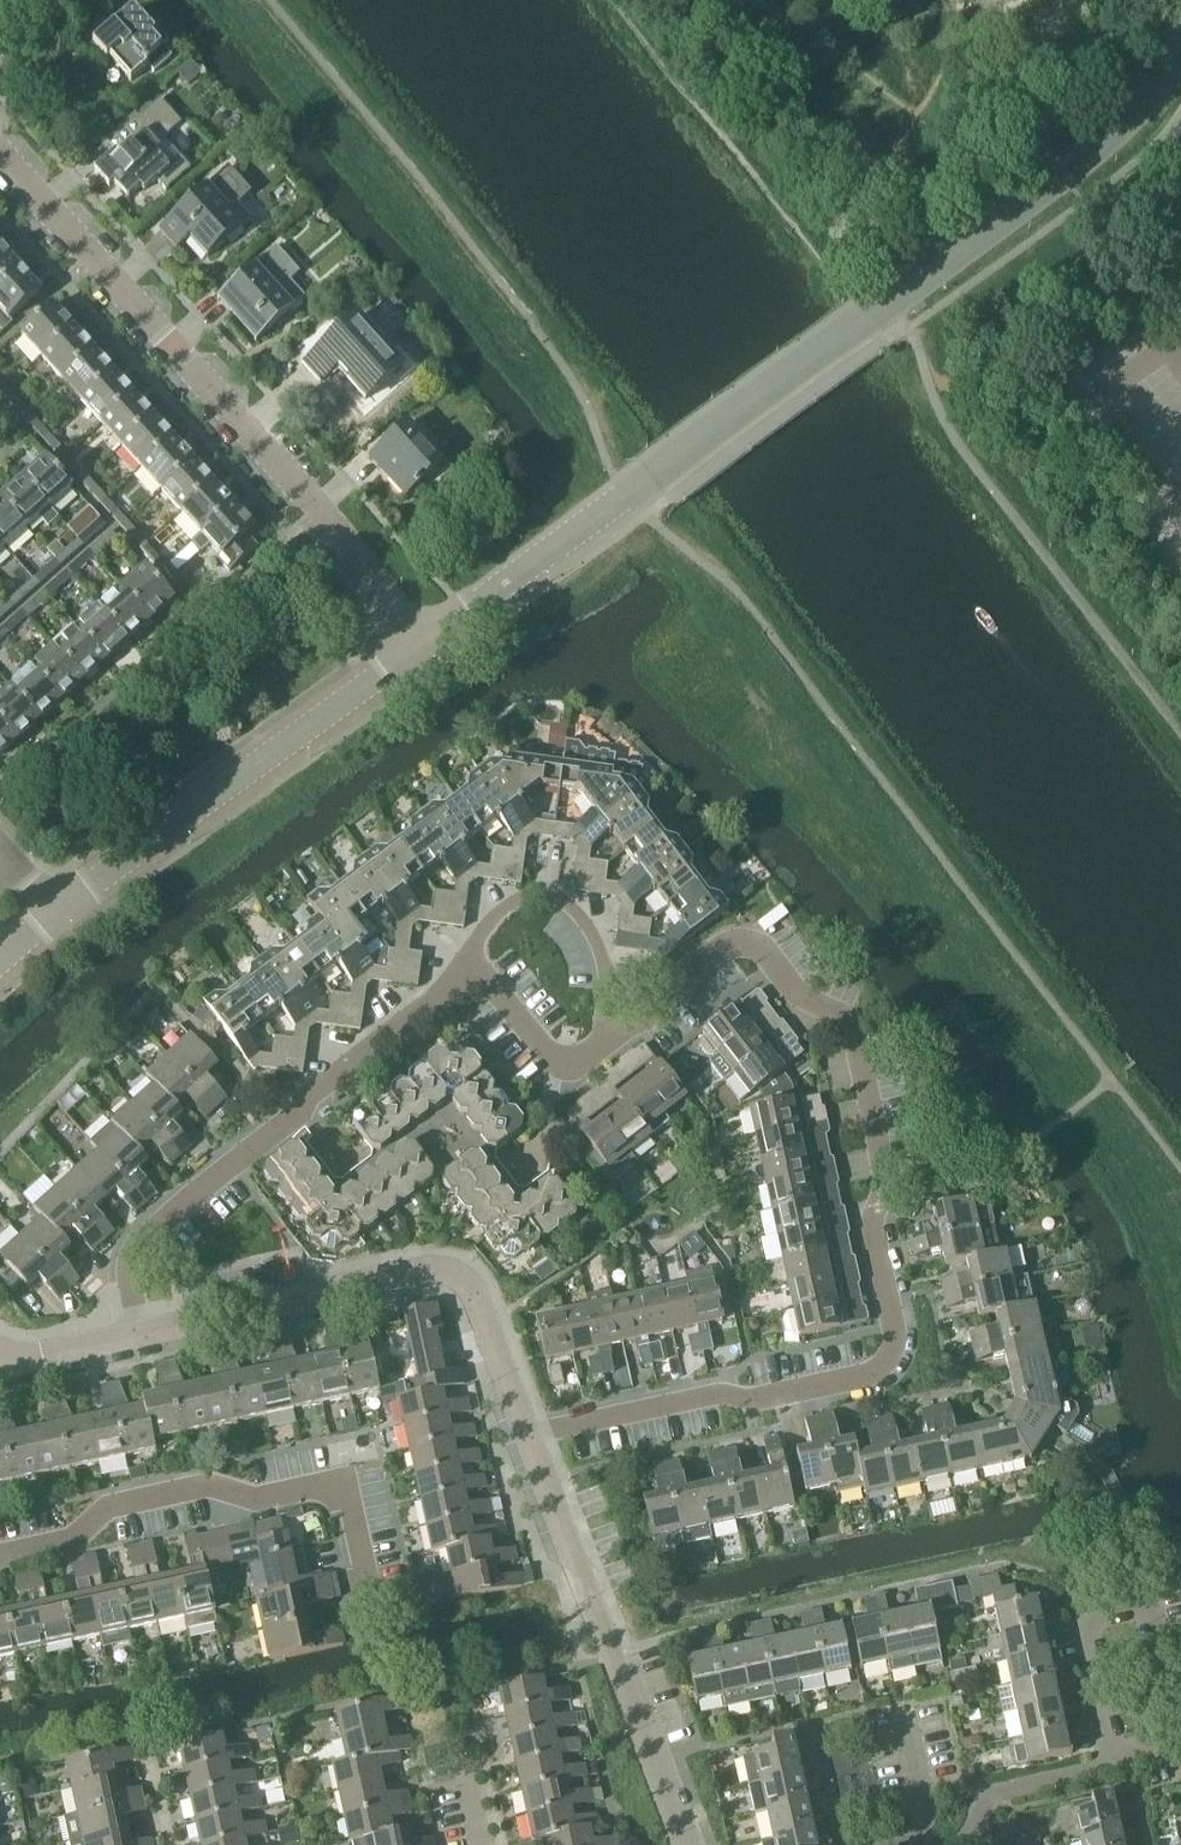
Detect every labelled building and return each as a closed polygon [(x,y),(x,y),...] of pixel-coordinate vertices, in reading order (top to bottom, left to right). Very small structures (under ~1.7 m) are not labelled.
[(93,44),(106,59),(110,56),(131,80),(149,64),(156,72),(173,56),(163,45),(171,38),(161,27),(156,32),(134,7),(93,44)] [(177,72),(188,85),(202,72),(191,60),(177,72)] [(148,129),(120,154),(117,151),(95,170),(110,187),(115,182),(128,198),(142,186),(145,190),(158,179),(167,190),(192,167),(168,141),(164,137),(182,122),(162,98),(138,119),(148,129)] [(237,141),(227,150),(237,161),(247,152),(237,141)] [(191,236),(210,257),(252,219),(239,203),(252,191),(230,167),(162,228),(179,246),(191,236)] [(308,296),(293,279),(302,271),(279,245),(219,298),(258,342),(308,296)] [(19,269),(0,247),(0,286),(19,269)] [(0,286),(0,327),(4,332),(14,323),(10,319),(40,292),(19,269),(0,286)] [(22,335),(42,358),(74,329),(53,306),(22,335)] [(322,381),(338,367),(367,399),(405,365),(360,315),(306,363),(322,381)] [(42,358),(62,379),(94,351),(74,329),(42,358)] [(62,379),(83,402),(114,374),(94,351),(62,379)] [(83,402),(102,423),(133,395),(114,374),(83,402)] [(3,394),(9,388),(0,379),(0,391),(3,394)] [(3,394),(22,416),(28,410),(9,388),(3,394)] [(102,423),(123,446),(154,418),(133,395),(102,423)] [(22,416),(43,438),(49,433),(28,410),(22,416)] [(123,446),(142,467),(173,439),(154,418),(123,446)] [(373,455),(409,495),(445,462),(409,422),(373,455)] [(43,438),(62,459),(68,454),(49,433),(43,438)] [(142,467),(162,489),(194,461),(173,439),(142,467)] [(62,459),(83,483),(89,477),(68,454),(62,459)] [(47,458),(25,477),(52,507),(73,487),(47,458)] [(162,489),(182,512),(214,483),(194,461),(162,489)] [(25,477),(4,496),(30,526),(40,516),(49,527),(60,517),(51,507),(52,507),(25,477)] [(83,483),(102,504),(108,498),(89,477),(83,483)] [(182,512),(202,534),(234,505),(214,483),(182,512)] [(0,500),(0,537),(7,546),(30,526),(4,496),(0,500)] [(102,504),(122,526),(128,521),(108,498),(102,504)] [(234,505),(202,534),(211,543),(222,555),(219,558),(231,571),(258,546),(247,534),(254,528),(234,505)] [(90,506),(68,525),(80,538),(102,518),(90,506)] [(102,518),(80,538),(85,544),(107,524),(102,518)] [(122,526),(142,548),(148,543),(128,521),(122,526)] [(112,530),(90,549),(96,556),(118,536),(112,530)] [(211,543),(202,534),(194,541),(202,550),(211,543)] [(80,538),(58,557),(63,563),(85,544),(80,538)] [(142,548),(162,570),(168,565),(148,543),(142,548)] [(90,549),(69,569),(74,575),(96,556),(90,549)] [(58,557),(35,577),(41,584),(63,563),(58,557)] [(168,565),(162,570),(183,594),(189,589),(168,565)] [(146,568),(125,588),(153,620),(175,600),(146,568)] [(69,569),(46,589),(52,596),(74,575),(69,569)] [(35,577),(13,597),(19,604),(41,584),(35,577)] [(125,588),(103,607),(131,640),(153,620),(125,588)] [(46,589),(24,609),(29,616),(52,596),(46,589)] [(0,609),(0,621),(19,604),(13,597),(0,609)] [(103,607),(80,628),(109,660),(131,640),(103,607)] [(24,609),(2,629),(7,635),(29,616),(24,609)] [(80,628),(58,648),(87,680),(109,660),(80,628)] [(58,648),(36,668),(65,700),(87,680),(58,648)] [(36,668),(14,688),(43,720),(65,700),(36,668)] [(0,700),(0,718),(20,740),(43,720),(14,688),(0,700)] [(0,718),(0,758),(20,740),(0,718)] [(558,724),(554,754),(564,756),(565,756),(567,741),(569,726),(558,724)] [(565,756),(564,756),(560,787),(582,790),(597,810),(576,826),(555,823),(554,833),(566,835),(574,836),(578,841),(643,791),(652,785),(643,774),(644,767),(641,766),(641,764),(631,763),(631,765),(628,764),(629,763),(619,761),(619,763),(616,763),(617,754),(611,753),(611,752),(601,750),(601,752),(598,752),(598,750),(589,749),(588,750),(586,750),(580,742),(567,741),(565,756)] [(493,762),(480,772),(530,837),(538,831),(554,833),(555,823),(554,822),(543,821),(536,820),(521,800),(542,784),(560,787),(564,756),(554,754),(547,760),(513,755),(512,765),(493,762)] [(470,790),(458,799),(480,828),(499,814),(513,834),(511,848),(507,880),(522,883),(527,850),(523,850),(525,841),(530,837),(480,772),(472,778),(470,790)] [(650,801),(643,791),(578,841),(581,845),(579,857),(577,857),(574,879),(572,889),(589,892),(593,859),(594,845),(615,830),(629,848),(658,826),(649,814),(650,801)] [(435,805),(423,814),(472,880),(481,874),(489,875),(489,878),(507,880),(511,848),(493,846),(491,863),(478,862),(462,842),(480,828),(458,799),(448,807),(435,805)] [(412,834),(401,842),(423,871),(441,858),(456,877),(454,890),(436,888),(433,906),(467,910),(469,892),(466,892),(467,884),(472,880),(423,814),(414,821),(412,834)] [(555,823),(556,816),(544,814),(543,821),(554,822),(555,823)] [(668,838),(658,826),(629,848),(643,866),(622,882),(609,881),(612,862),(593,859),(589,892),(607,894),(607,892),(617,893),(621,899),(687,850),(679,839),(668,838)] [(376,849),(365,858),(415,924),(423,918),(431,919),(431,922),(465,926),(467,910),(433,906),(419,905),(405,885),(423,871),(401,842),(389,851),(376,849)] [(694,859),(687,850),(621,899),(625,904),(624,914),(620,913),(618,933),(653,937),(656,919),(636,916),(638,903),(659,888),(673,905),(701,883),(692,871),(694,859)] [(355,877),(343,886),(365,915),(382,902),(397,922),(393,949),(390,949),(388,966),(421,970),(424,953),(407,951),(411,927),(415,924),(365,858),(357,864),(355,877)] [(308,883),(299,871),(294,876),(302,887),(308,883)] [(710,895),(701,883),(673,905),(687,924),(667,940),(653,938),(653,937),(618,933),(616,947),(651,952),(652,950),(661,951),(665,956),(730,907),(722,896),(710,895)] [(308,901),(320,916),(370,982),(376,978),(386,980),(387,982),(419,986),(421,970),(388,966),(390,949),(365,915),(343,886),(331,896),(319,893),(308,901)] [(309,937),(297,946),(320,976),(339,961),(354,980),(352,995),(333,993),(330,1010),(363,1014),(365,998),(365,996),(363,997),(365,986),(370,982),(320,916),(311,923),(309,937)] [(273,952),(263,960),(312,1026),(318,1022),(328,1023),(328,1025),(361,1030),(363,1014),(330,1010),(317,1008),(303,989),(320,976),(297,946),(287,954),(273,952)] [(252,980),(239,989),(263,1019),(281,1005),(296,1025),(294,1038),(276,1036),(274,1054),(306,1058),(309,1041),(306,1040),(308,1029),(312,1026),(263,960),(254,967),(252,980)] [(235,976),(228,967),(225,969),(232,978),(235,976)] [(263,1019),(239,989),(229,997),(215,995),(204,1004),(254,1070),(259,1066),(272,1068),(271,1070),(304,1074),(306,1058),(274,1054),(273,1054),(259,1052),(245,1033),(263,1019)] [(713,1056),(719,1053),(753,1027),(736,1005),(703,1031),(699,1038),(698,1043),(698,1047),(705,1055),(709,1056),(713,1056)] [(752,1017),(759,1025),(773,1014),(767,1006),(752,1017)] [(773,1014),(759,1025),(765,1033),(779,1022),(773,1014)] [(719,1053),(735,1073),(768,1047),(753,1027),(719,1053)] [(191,1034),(168,1055),(217,1109),(228,1098),(208,1076),(219,1065),(191,1034)] [(664,1113),(664,1112),(686,1096),(662,1064),(661,1064),(646,1043),(637,1050),(647,1064),(646,1065),(651,1072),(640,1081),(664,1113)] [(768,1047),(735,1073),(725,1081),(740,1101),(758,1088),(764,1094),(764,1095),(792,1082),(791,1081),(786,1074),(782,1069),(784,1068),(792,1062),(803,1053),(797,1044),(777,1059),(768,1047)] [(306,1229),(310,1235),(319,1236),(327,1248),(335,1249),(346,1240),(354,1241),(360,1237),(361,1229),(365,1225),(373,1226),(378,1223),(380,1214),(383,1211),(391,1212),(396,1208),(397,1201),(402,1197),(410,1198),(415,1194),(416,1187),(420,1184),(427,1185),(433,1180),(435,1172),(444,1173),(443,1182),(448,1188),(456,1188),(458,1192),(458,1201),(462,1206),(471,1207),(473,1210),(472,1218),(476,1224),(485,1225),(487,1228),(485,1237),(489,1242),(499,1243),(508,1255),(515,1256),(526,1247),(535,1248),(540,1244),(541,1236),(545,1233),(553,1234),(559,1229),(559,1222),(563,1219),(571,1220),(576,1216),(577,1209),(549,1172),(528,1189),(518,1188),(496,1159),(499,1149),(522,1132),(523,1122),(520,1118),(512,1117),(509,1113),(510,1105),(506,1101),(499,1100),(495,1095),(496,1087),(492,1082),(485,1081),(481,1075),(481,1067),(478,1063),(471,1062),(461,1051),(452,1049),(441,1058),(433,1057),(428,1061),(427,1068),(423,1072),(415,1071),(409,1075),(408,1083),(404,1086),(396,1085),(391,1089),(390,1097),(385,1101),(377,1099),(372,1103),(372,1109),(367,1113),(359,1112),(354,1116),(353,1125),(372,1151),(371,1158),(342,1180),(334,1178),(302,1137),(265,1165),(263,1174),(268,1180),(277,1181),(279,1184),(278,1192),(283,1198),(290,1198),(293,1203),(291,1210),(296,1216),(304,1217),(307,1221),(306,1229)] [(147,1074),(155,1083),(156,1083),(177,1105),(178,1105),(187,1096),(207,1118),(217,1109),(168,1055),(147,1074)] [(604,1073),(610,1082),(614,1087),(615,1087),(623,1081),(612,1067),(604,1073)] [(619,1096),(623,1102),(624,1102),(644,1127),(650,1134),(653,1138),(673,1123),(664,1112),(664,1113),(640,1081),(621,1095),(619,1096)] [(610,1103),(619,1096),(621,1095),(615,1087),(614,1087),(610,1082),(599,1089),(610,1103)] [(752,1108),(757,1133),(798,1124),(793,1101),(796,1100),(793,1087),(792,1082),(764,1095),(766,1104),(752,1108)] [(156,1083),(155,1083),(134,1102),(182,1156),(194,1145),(174,1123),(185,1113),(178,1105),(177,1105),(156,1083)] [(804,1100),(806,1111),(824,1107),(821,1096),(804,1100)] [(134,1102),(113,1121),(121,1130),(122,1130),(142,1152),(143,1151),(153,1142),(173,1164),(182,1156),(134,1102)] [(624,1102),(623,1102),(604,1117),(629,1149),(650,1134),(644,1127),(624,1102)] [(629,1149),(604,1117),(592,1125),(577,1104),(568,1111),(574,1119),(566,1124),(609,1182),(637,1161),(629,1150),(629,1149)] [(91,1141),(99,1150),(100,1149),(147,1202),(159,1192),(139,1170),(151,1160),(143,1151),(142,1152),(122,1130),(121,1130),(113,1121),(91,1141)] [(757,1133),(762,1158),(803,1149),(798,1124),(757,1133)] [(808,1136),(811,1147),(828,1143),(826,1132),(808,1136)] [(828,1143),(811,1147),(813,1158),(831,1154),(828,1143)] [(100,1149),(99,1150),(79,1169),(106,1199),(118,1188),(138,1211),(147,1202),(100,1149)] [(762,1158),(768,1182),(808,1174),(803,1149),(762,1158)] [(79,1169),(57,1188),(104,1240),(115,1230),(96,1208),(106,1199),(79,1169)] [(768,1182),(773,1207),(814,1199),(808,1174),(768,1182)] [(820,1186),(822,1197),(838,1193),(836,1182),(820,1186)] [(35,1208),(43,1216),(63,1238),(75,1227),(94,1249),(104,1240),(57,1188),(35,1208)] [(838,1193),(822,1197),(825,1207),(840,1203),(838,1193)] [(934,1207),(974,1198),(972,1193),(931,1202),(932,1207),(934,1207)] [(907,1228),(911,1243),(981,1227),(974,1198),(934,1207),(937,1221),(907,1228)] [(762,1210),(768,1235),(819,1224),(814,1199),(773,1207),(762,1210)] [(43,1216),(22,1235),(69,1288),(80,1278),(60,1256),(71,1246),(63,1238),(43,1216)] [(784,1257),(825,1248),(819,1224),(768,1235),(773,1260),(784,1257)] [(946,1265),(968,1260),(968,1259),(987,1255),(987,1254),(1001,1251),(995,1225),(981,1228),(981,1227),(911,1243),(913,1256),(943,1249),(946,1265)] [(695,1232),(679,1244),(691,1259),(707,1247),(695,1232)] [(831,1236),(833,1247),(850,1243),(847,1232),(831,1236)] [(69,1288),(22,1235),(0,1255),(28,1285),(40,1274),(60,1296),(69,1288)] [(850,1243),(833,1247),(836,1257),(852,1253),(850,1243)] [(724,1247),(721,1247),(732,1261),(737,1259),(733,1245),(732,1245),(724,1247)] [(942,1279),(945,1294),(1014,1279),(1012,1269),(1026,1266),(1022,1246),(1001,1251),(987,1254),(987,1255),(968,1259),(968,1260),(971,1273),(942,1279)] [(784,1257),(789,1282),(830,1273),(825,1248),(784,1257)] [(550,1260),(541,1266),(549,1277),(558,1270),(550,1260)] [(689,1283),(688,1284),(697,1325),(723,1319),(712,1268),(686,1274),(689,1283)] [(789,1282),(795,1307),(836,1298),(830,1273),(789,1282)] [(980,1316),(997,1312),(997,1311),(1020,1306),(1034,1303),(1028,1276),(1014,1279),(945,1294),(948,1308),(977,1301),(980,1316)] [(842,1286),(844,1296),(861,1293),(858,1282),(842,1286)] [(688,1284),(663,1289),(672,1330),(697,1325),(688,1284)] [(663,1289),(638,1295),(647,1336),(672,1330),(663,1289)] [(589,1305),(587,1306),(597,1347),(621,1341),(612,1300),(614,1300),(612,1291),(587,1296),(589,1305)] [(861,1293),(844,1296),(847,1307),(863,1303),(861,1293)] [(638,1295),(614,1300),(612,1300),(621,1341),(647,1336),(638,1295)] [(836,1298),(795,1307),(796,1311),(786,1313),(784,1318),(787,1331),(791,1333),(800,1331),(800,1334),(841,1324),(836,1298)] [(971,1332),(974,1348),(1044,1332),(1038,1302),(1034,1303),(1020,1306),(997,1311),(997,1312),(1000,1326),(971,1332)] [(587,1306),(562,1311),(572,1352),(597,1347),(587,1306)] [(403,1382),(406,1397),(442,1389),(464,1384),(461,1369),(446,1372),(437,1330),(442,1329),(438,1310),(437,1308),(435,1307),(432,1307),(404,1313),(418,1378),(403,1382)] [(572,1352),(562,1311),(537,1317),(546,1358),(572,1352)] [(749,1320),(748,1325),(748,1328),(753,1331),(757,1330),(759,1326),(759,1321),(754,1319),(749,1320)] [(343,1322),(335,1324),(350,1397),(379,1390),(370,1346),(355,1349),(343,1322)] [(325,1355),(313,1358),(322,1403),(350,1397),(335,1324),(324,1326),(325,1355)] [(710,1330),(699,1333),(702,1350),(714,1348),(710,1330)] [(1006,1354),(1010,1370),(1049,1361),(1062,1358),(1058,1340),(1046,1342),(1044,1332),(974,1348),(977,1361),(1006,1354)] [(702,1350),(699,1333),(688,1335),(692,1353),(702,1350)] [(287,1335),(278,1336),(294,1409),(322,1403),(313,1358),(298,1361),(287,1335)] [(269,1368),(256,1370),(266,1415),(294,1409),(278,1336),(268,1339),(269,1368)] [(660,1342),(649,1344),(653,1361),(664,1359),(660,1342)] [(653,1361),(649,1344),(638,1346),(641,1364),(653,1361)] [(230,1347),(222,1349),(237,1422),(266,1415),(256,1370),(242,1374),(230,1347)] [(212,1381),(200,1384),(210,1428),(237,1422),(222,1349),(212,1351),(212,1381)] [(610,1353),(599,1355),(603,1372),(614,1370),(610,1353)] [(603,1372),(599,1355),(589,1357),(593,1374),(603,1372)] [(174,1360),(165,1362),(180,1434),(210,1428),(200,1384),(186,1387),(174,1360)] [(1049,1361),(1010,1370),(1008,1370),(1016,1402),(1011,1409),(1003,1422),(1039,1446),(1049,1431),(1052,1425),(1066,1433),(1079,1414),(1077,1406),(1071,1402),(1068,1403),(1067,1401),(1059,1403),(1049,1361)] [(142,1397),(143,1405),(152,1441),(180,1434),(165,1362),(156,1364),(156,1394),(142,1397)] [(549,1367),(552,1384),(564,1382),(560,1364),(549,1367)] [(119,1381),(111,1383),(127,1455),(154,1449),(152,1441),(143,1405),(131,1408),(119,1381)] [(101,1414),(89,1417),(99,1461),(127,1455),(111,1383),(101,1385),(101,1414)] [(397,1399),(394,1384),(379,1387),(379,1390),(380,1390),(382,1403),(397,1400),(397,1399)] [(399,1399),(404,1425),(448,1415),(470,1410),(468,1398),(445,1403),(442,1389),(406,1397),(399,1399)] [(62,1393),(54,1395),(70,1467),(99,1461),(89,1417),(74,1421),(62,1393)] [(45,1427),(33,1430),(43,1473),(70,1467),(54,1395),(45,1397),(45,1427)] [(950,1402),(936,1405),(952,1475),(980,1469),(971,1429),(971,1428),(957,1431),(950,1402)] [(0,1407),(0,1416),(14,1480),(43,1473),(33,1430),(18,1433),(6,1405),(0,1407)] [(929,1437),(914,1440),(924,1481),(952,1475),(936,1405),(922,1408),(929,1437)] [(836,1484),(835,1484),(837,1494),(865,1488),(863,1478),(857,1453),(858,1453),(854,1437),(841,1440),(834,1410),(820,1413),(836,1484)] [(807,1490),(835,1484),(836,1484),(820,1413),(807,1416),(813,1446),(798,1449),(807,1490)] [(893,1414),(879,1417),(895,1487),(924,1481),(914,1440),(900,1443),(893,1414)] [(404,1425),(410,1450),(454,1441),(476,1436),(473,1424),(451,1429),(448,1415),(404,1425)] [(0,1416),(0,1483),(14,1480),(0,1416)] [(872,1449),(858,1453),(857,1453),(863,1478),(865,1488),(866,1494),(895,1487),(879,1417),(866,1420),(872,1449)] [(1003,1422),(971,1429),(980,1469),(980,1470),(1026,1460),(1026,1458),(1030,1457),(1031,1459),(1039,1446),(1003,1422)] [(771,1469),(757,1472),(766,1513),(795,1506),(780,1436),(765,1440),(771,1469)] [(1122,1454),(1117,1437),(1089,1444),(1088,1446),(1106,1459),(1122,1454)] [(415,1475),(459,1466),(481,1461),(478,1450),(456,1455),(454,1441),(410,1450),(415,1475)] [(737,1445),(723,1448),(739,1519),(766,1513),(757,1472),(743,1475),(737,1445)] [(716,1481),(701,1484),(710,1525),(739,1519),(723,1448),(709,1451),(716,1481)] [(680,1458),(667,1461),(682,1531),(710,1525),(701,1484),(687,1487),(680,1458)] [(682,1531),(667,1461),(654,1464),(660,1493),(644,1497),(656,1551),(685,1545),(682,1531)] [(1058,1471),(1066,1476),(1070,1469),(1063,1464),(1058,1471)] [(415,1475),(421,1501),(464,1492),(486,1487),(484,1475),(462,1480),(459,1466),(415,1475)] [(602,1469),(602,1470),(608,1486),(615,1485),(612,1467),(602,1469)] [(421,1501),(426,1526),(470,1517),(492,1512),(489,1501),(467,1506),(464,1492),(421,1501)] [(301,1508),(285,1512),(286,1519),(302,1515),(301,1508)] [(447,1549),(490,1540),(498,1538),(495,1526),(473,1531),(470,1517),(426,1526),(432,1552),(447,1549)] [(263,1558),(272,1599),(273,1600),(333,1587),(330,1575),(312,1579),(305,1551),(293,1554),(289,1535),(285,1536),(281,1519),(257,1525),(263,1558)] [(250,1561),(263,1558),(257,1525),(243,1528),(250,1561)] [(250,1561),(243,1528),(229,1531),(236,1564),(250,1561)] [(222,1567),(236,1564),(229,1531),(214,1534),(222,1567)] [(206,1571),(222,1567),(214,1534),(199,1537),(206,1571)] [(209,1582),(206,1571),(199,1537),(187,1540),(194,1573),(178,1576),(187,1617),(185,1617),(188,1630),(218,1623),(212,1596),(209,1582)] [(447,1549),(452,1574),(495,1564),(517,1560),(515,1548),(492,1553),(490,1540),(447,1549)] [(159,1623),(185,1617),(187,1617),(178,1576),(162,1580),(155,1548),(143,1550),(159,1623)] [(131,1629),(159,1623),(143,1550),(130,1553),(137,1585),(122,1588),(131,1629)] [(130,1629),(131,1629),(122,1588),(105,1592),(98,1560),(87,1562),(102,1635),(102,1636),(104,1648),(133,1642),(130,1629)] [(74,1642),(102,1636),(102,1635),(87,1562),(74,1565),(81,1597),(65,1601),(74,1642)] [(495,1564),(452,1574),(457,1599),(523,1585),(521,1574),(498,1579),(495,1564)] [(46,1648),(74,1642),(65,1601),(49,1604),(42,1573),(30,1576),(46,1648)] [(995,1596),(1003,1634),(1065,1621),(1062,1611),(1044,1615),(1040,1598),(1019,1602),(1017,1591),(1011,1587),(1002,1589),(999,1575),(971,1581),(973,1589),(957,1592),(959,1604),(960,1604),(995,1596)] [(18,1654),(46,1648),(30,1576),(17,1578),(24,1610),(9,1613),(18,1654)] [(218,1580),(209,1582),(212,1596),(221,1594),(218,1580)] [(960,1608),(960,1604),(959,1604),(957,1592),(954,1581),(916,1589),(920,1609),(905,1612),(917,1668),(944,1662),(933,1613),(960,1608)] [(258,1602),(265,1631),(307,1622),(304,1606),(336,1599),(333,1587),(273,1600),(272,1599),(258,1602)] [(891,1673),(917,1668),(905,1612),(891,1615),(887,1595),(875,1598),(889,1661),(891,1673)] [(862,1667),(889,1661),(875,1598),(866,1600),(870,1620),(853,1623),(862,1667)] [(822,1609),(811,1611),(825,1675),(852,1669),(843,1626),(827,1629),(822,1609)] [(807,1634),(791,1637),(800,1680),(825,1675),(811,1611),(802,1613),(807,1634)] [(18,1654),(9,1613),(0,1615),(0,1658),(18,1654)] [(773,1620),(760,1622),(776,1694),(777,1697),(801,1693),(800,1688),(801,1688),(799,1680),(800,1680),(791,1637),(777,1640),(773,1620)] [(1003,1634),(1009,1660),(1051,1651),(1048,1636),(1067,1632),(1065,1621),(1003,1634)] [(307,1622),(265,1631),(271,1661),(346,1645),(343,1631),(311,1638),(307,1622)] [(755,1645),(740,1648),(752,1703),(776,1698),(775,1694),(776,1694),(760,1622),(751,1624),(755,1645)] [(724,1696),(723,1696),(725,1708),(752,1703),(740,1648),(726,1651),(721,1631),(710,1633),(724,1696)] [(697,1702),(723,1696),(724,1696),(710,1633),(700,1636),(704,1656),(688,1660),(697,1702)] [(1009,1660),(1014,1685),(1076,1672),(1074,1661),(1055,1666),(1051,1651),(1009,1660)] [(965,1657),(949,1660),(952,1672),(967,1668),(965,1657)] [(967,1668),(952,1672),(954,1683),(971,1679),(968,1668),(967,1668)] [(998,1688),(1004,1714),(1062,1701),(1059,1686),(1078,1682),(1076,1672),(1014,1685),(998,1688)] [(503,1688),(509,1715),(551,1705),(573,1701),(570,1689),(549,1694),(546,1679),(503,1688)] [(339,1711),(344,1738),(387,1728),(384,1715),(407,1710),(404,1697),(339,1711)] [(1009,1739),(1025,1736),(1087,1722),(1085,1712),(1066,1716),(1062,1701),(1004,1714),(1009,1739)] [(509,1715),(514,1740),(557,1730),(578,1726),(575,1714),(554,1719),(551,1705),(509,1715)] [(1087,1722),(1025,1736),(1027,1743),(1020,1745),(1017,1749),(1020,1764),(1073,1753),(1070,1737),(1089,1732),(1087,1722)] [(344,1738),(350,1763),(401,1752),(415,1749),(413,1738),(390,1743),(387,1728),(344,1738)] [(520,1765),(562,1756),(583,1752),(580,1739),(560,1743),(557,1730),(514,1740),(520,1765)] [(762,1782),(783,1778),(781,1767),(801,1763),(801,1764),(815,1761),(813,1750),(798,1753),(795,1735),(774,1739),(777,1749),(761,1753),(744,1756),(750,1784),(762,1782)] [(188,1771),(230,1762),(252,1757),(249,1745),(227,1750),(224,1736),(182,1745),(188,1771)] [(980,1736),(961,1740),(963,1749),(982,1745),(980,1736)] [(774,1739),(759,1743),(761,1753),(777,1749),(774,1739)] [(69,1763),(75,1789),(117,1779),(114,1765),(136,1760),(134,1749),(69,1763)] [(336,1766),(342,1791),(384,1782),(381,1768),(404,1763),(401,1752),(350,1763),(336,1766)] [(520,1765),(525,1790),(568,1781),(589,1776),(586,1764),(565,1769),(562,1756),(520,1765)] [(188,1771),(193,1796),(236,1787),(258,1782),(255,1770),(233,1775),(230,1762),(188,1771)] [(756,1813),(768,1810),(789,1806),(787,1796),(807,1791),(807,1792),(821,1789),(819,1779),(805,1782),(801,1764),(801,1763),(781,1767),(783,1778),(762,1782),(750,1784),(756,1813)] [(75,1789),(81,1813),(81,1814),(145,1800),(142,1788),(120,1792),(117,1779),(75,1789)] [(36,1781),(22,1785),(25,1798),(39,1795),(36,1781)] [(525,1790),(530,1815),(573,1806),(594,1801),(592,1790),(571,1794),(568,1781),(525,1790)] [(342,1791),(347,1817),(412,1803),(410,1792),(387,1796),(384,1782),(342,1791)] [(15,1783),(1,1786),(3,1795),(17,1792),(15,1783)] [(193,1796),(199,1822),(241,1813),(263,1808),(260,1796),(238,1801),(236,1787),(193,1796)] [(768,1810),(774,1838),(795,1834),(793,1824),(814,1819),(814,1820),(827,1817),(825,1806),(811,1809),(807,1792),(807,1791),(787,1796),(789,1806),(768,1810)] [(1073,1802),(1081,1841),(1102,1837),(1099,1826),(1120,1822),(1114,1793),(1073,1802)] [(67,1816),(72,1842),(128,1830),(125,1816),(147,1811),(145,1800),(81,1814),(81,1813),(67,1816)] [(353,1842),(366,1839),(395,1832),(392,1819),(415,1814),(412,1803),(347,1817),(353,1842)] [(536,1841),(550,1838),(591,1829),(600,1827),(597,1815),(576,1819),(573,1806),(530,1815),(536,1841)] [(246,1838),(268,1833),(266,1821),(244,1826),(241,1813),(199,1822),(204,1844),(214,1844),(246,1838)] [(774,1838),(762,1841),(763,1844),(831,1844),(834,1844),(831,1834),(817,1837),(814,1820),(814,1819),(793,1824),(795,1834),(774,1838)] [(1005,1842),(1008,1841),(1019,1839),(1016,1822),(1002,1825),(1005,1842)] [(1082,1844),(1125,1844),(1120,1822),(1099,1826),(1102,1837),(1081,1841),(1082,1844)] [(368,1844),(436,1844),(434,1839),(412,1844),(409,1829),(395,1832),(366,1839),(368,1844)] [(617,1837),(594,1842),(591,1829),(550,1838),(551,1844),(619,1844),(617,1837)] [(154,1839),(131,1843),(128,1830),(72,1842),(73,1844),(155,1844),(154,1839)] [(1009,1844),(1038,1844),(1036,1836),(1019,1839),(1008,1841),(1009,1844)]
